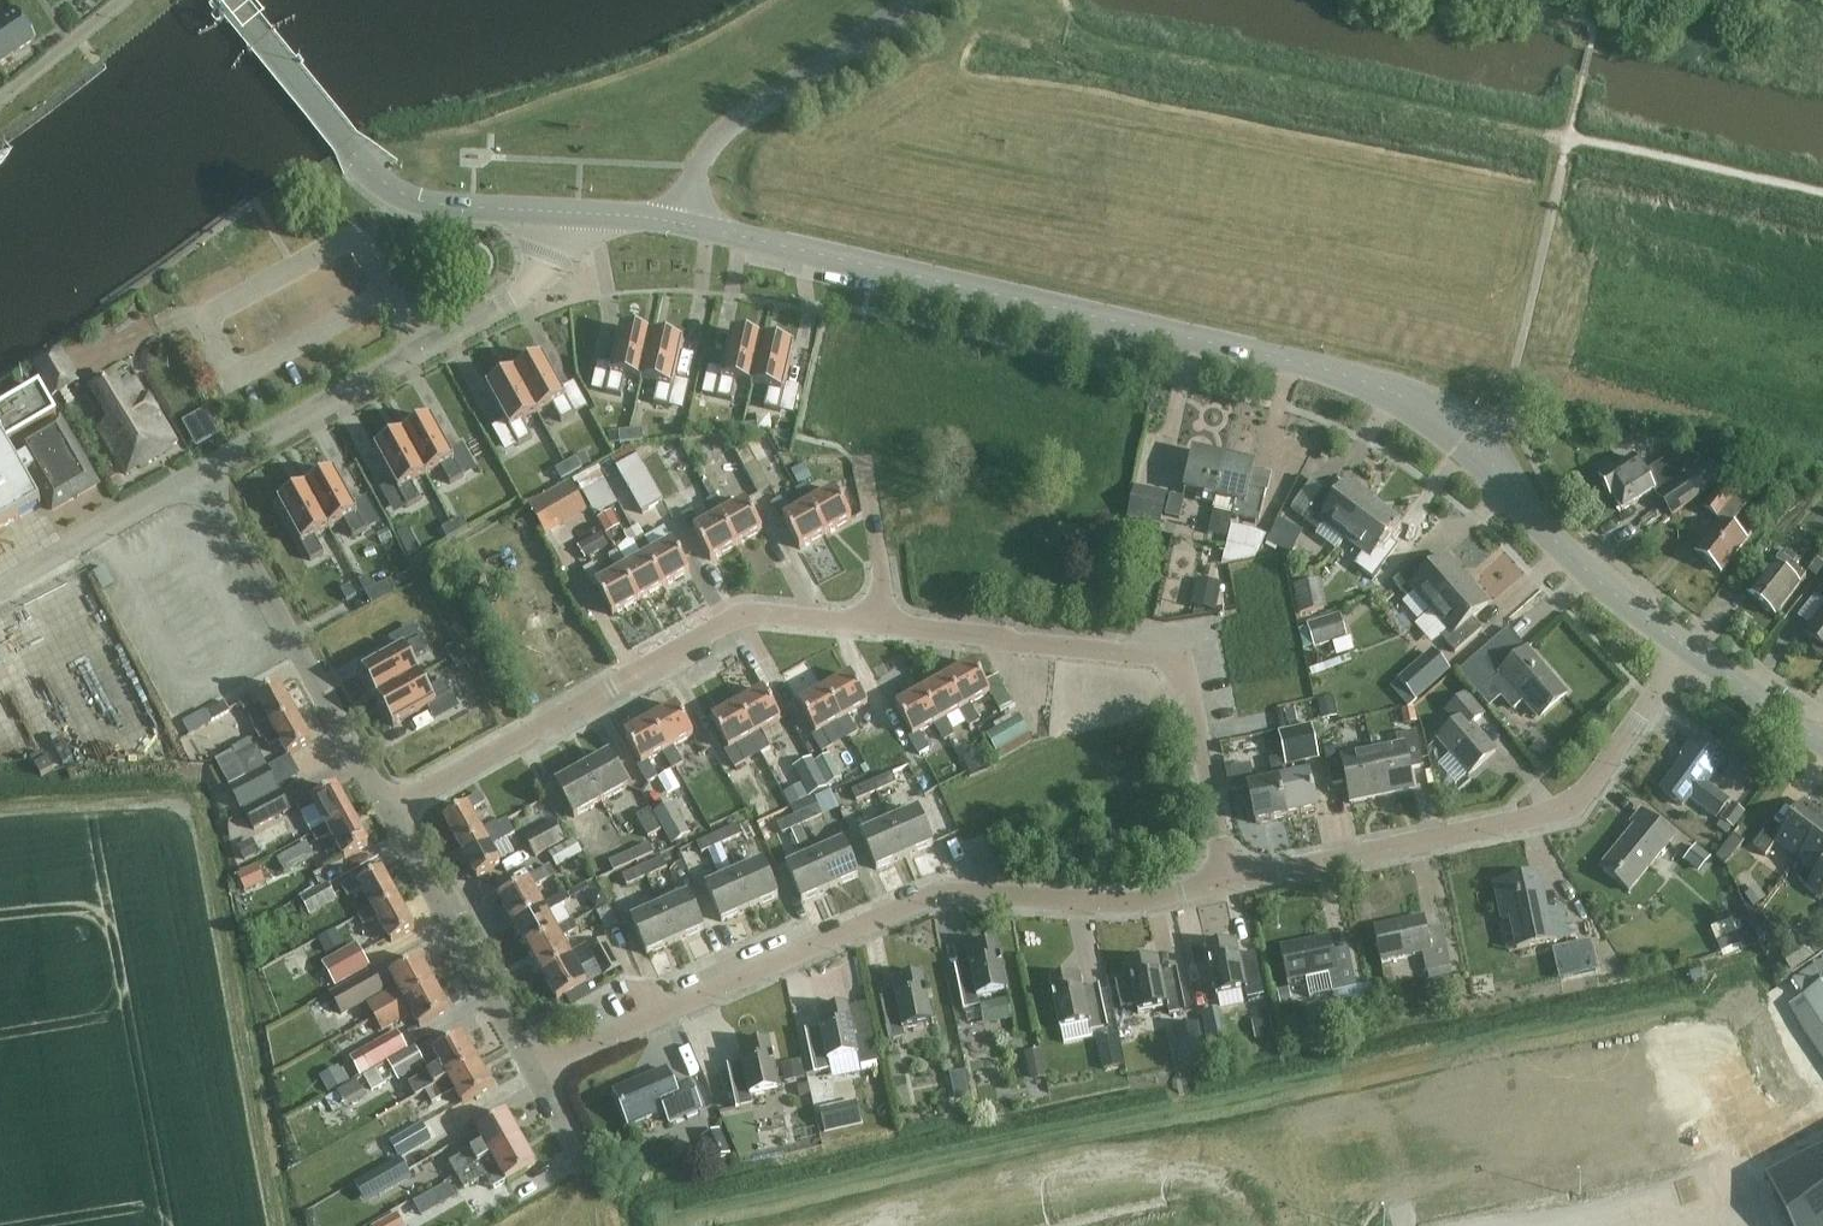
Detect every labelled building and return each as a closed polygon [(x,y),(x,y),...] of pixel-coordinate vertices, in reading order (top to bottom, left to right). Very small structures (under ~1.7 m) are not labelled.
[(213,16),(217,22),(221,21),(246,0),(232,0),(213,16)] [(14,10),(0,20),(0,64),(35,40),(14,10)] [(274,26),(247,47),(251,51),(277,30),(274,26)] [(642,382),(653,335),(622,328),(607,393),(622,397),(626,378),(642,382)] [(753,387),(764,339),(732,332),(718,398),(733,401),(737,383),(753,387)] [(684,342),(653,335),(642,382),(659,386),(654,404),(670,407),(684,342)] [(795,346),(764,339),(753,387),(769,390),(765,409),(780,412),(795,346)] [(33,368),(52,401),(83,383),(63,350),(33,368)] [(543,356),(515,372),(539,414),(553,406),(562,422),(576,415),(543,356)] [(539,414),(515,372),(487,387),(520,446),(533,439),(524,422),(539,414)] [(124,385),(117,374),(89,391),(107,421),(99,426),(127,473),(180,442),(150,393),(147,395),(136,377),(124,385)] [(7,445),(58,416),(41,387),(0,411),(0,530),(42,505),(26,478),(32,474),(29,468),(23,458),(17,461),(7,445)] [(432,418),(403,434),(427,477),(442,468),(451,484),(464,477),(432,418)] [(98,485),(61,422),(17,448),(23,458),(29,468),(32,474),(54,511),(98,485)] [(757,436),(756,424),(744,425),(745,437),(757,436)] [(745,437),(744,425),(732,427),(733,439),(745,437)] [(644,442),(643,430),(631,431),(632,443),(644,442)] [(632,443),(631,431),(619,432),(621,444),(632,443)] [(403,434),(375,449),(408,508),(422,500),(413,484),(427,477),(403,434)] [(735,451),(744,468),(757,461),(748,444),(735,451)] [(1726,480),(1705,448),(1690,457),(1685,449),(1646,474),(1635,458),(1601,480),(1612,498),(1614,497),(1623,512),(1655,491),(1659,496),(1660,496),(1673,515),(1726,480)] [(1216,498),(1225,459),(1195,452),(1186,491),(1204,495),(1203,502),(1215,504),(1216,505),(1218,498),(1216,498)] [(619,468),(643,513),(664,502),(639,457),(619,468)] [(583,469),(577,458),(566,464),(572,475),(583,469)] [(1262,515),(1263,515),(1272,473),(1255,469),(1255,466),(1225,459),(1216,498),(1218,498),(1216,505),(1215,504),(1208,534),(1228,539),(1233,516),(1260,523),(1262,515)] [(1746,476),(1758,485),(1769,471),(1757,461),(1746,476)] [(572,475),(566,464),(556,470),(562,481),(572,475)] [(813,478),(806,464),(792,471),(800,485),(813,478)] [(578,485),(595,516),(618,504),(606,482),(601,472),(602,471),(600,466),(573,481),(575,486),(578,485)] [(104,476),(114,492),(123,487),(113,471),(104,476)] [(335,472),(306,487),(329,530),(345,522),(354,538),(367,530),(335,472)] [(529,506),(546,536),(588,513),(571,482),(529,506)] [(1346,539),(1375,501),(1349,482),(1336,499),(1324,490),(1302,519),(1319,531),(1325,523),(1346,539)] [(1751,502),(1726,482),(1705,509),(1722,522),(1697,554),(1722,574),(1747,541),(1730,528),(1751,502)] [(810,505),(827,535),(853,520),(836,490),(817,501),(807,484),(797,490),(807,507),(810,505)] [(1128,519),(1162,527),(1169,494),(1135,486),(1128,519)] [(306,487),(279,503),(311,562),(325,554),(316,538),(329,530),(306,487)] [(1186,499),(1171,495),(1166,517),(1182,520),(1186,499)] [(721,516),(738,546),(764,531),(747,502),(727,513),(718,496),(708,501),(718,518),(721,516)] [(810,505),(807,507),(791,516),(782,498),(772,504),(782,521),(784,520),(801,549),(827,535),(810,505)] [(1377,575),(1399,546),(1387,537),(1400,520),(1375,501),(1346,539),(1367,554),(1361,562),(1377,575)] [(721,516),(718,518),(702,527),(693,510),(683,515),(693,533),(695,531),(712,560),(738,546),(721,516)] [(603,527),(617,520),(612,511),(598,518),(603,527)] [(463,516),(452,522),(458,532),(469,526),(463,516)] [(1267,542),(1292,555),(1303,531),(1279,519),(1267,542)] [(452,522),(442,527),(448,538),(458,532),(452,522)] [(1256,531),(1232,526),(1224,568),(1229,567),(1255,561),(1268,537),(1256,531)] [(620,551),(610,556),(620,573),(623,571),(640,601),(665,587),(648,557),(645,559),(635,542),(639,540),(634,529),(625,534),(629,541),(620,551)] [(573,550),(581,563),(610,547),(602,533),(573,550)] [(648,557),(665,587),(691,572),(674,543),(655,554),(645,537),(639,540),(635,542),(645,559),(648,557)] [(421,547),(417,539),(405,545),(410,554),(421,547)] [(1807,574),(1781,554),(1774,564),(1773,563),(1749,595),(1776,616),(1801,585),(1800,584),(1807,574)] [(1432,611),(1468,580),(1447,556),(1431,570),(1421,559),(1394,582),(1408,598),(1416,592),(1432,611)] [(623,571),(620,573),(604,582),(594,565),(585,570),(595,588),(597,586),(614,615),(640,601),(623,571)] [(370,575),(359,581),(365,592),(375,586),(370,575)] [(1222,584),(1196,578),(1190,606),(1216,612),(1222,584)] [(1295,586),(1301,614),(1329,608),(1323,580),(1295,586)] [(1456,653),(1483,630),(1473,619),(1489,604),(1468,580),(1432,611),(1449,631),(1442,637),(1456,653)] [(352,585),(341,591),(347,602),(358,596),(352,585)] [(1805,634),(1818,644),(1813,650),(1822,658),(1822,611),(1805,634)] [(1308,624),(1315,649),(1347,639),(1340,615),(1308,624)] [(1412,626),(1403,616),(1395,622),(1405,633),(1412,626)] [(422,639),(363,671),(379,699),(421,676),(413,661),(429,652),(422,639)] [(456,643),(446,648),(451,659),(462,653),(456,643)] [(1508,667),(1490,646),(1460,672),(1491,707),(1502,697),(1514,711),(1525,702),(1538,716),(1566,692),(1528,649),(1508,667)] [(1399,680),(1418,701),(1452,671),(1434,650),(1399,680)] [(462,653),(451,659),(457,670),(468,664),(462,653)] [(985,682),(975,664),(949,679),(965,708),(962,710),(971,727),(981,722),(971,705),(991,694),(1002,714),(1017,706),(1000,675),(985,682)] [(421,676),(379,699),(394,727),(453,695),(445,681),(429,690),(421,676)] [(849,739),(859,733),(849,716),(869,705),(852,676),(826,690),(843,720),(839,722),(849,739)] [(946,719),(962,710),(965,708),(949,679),(923,693),(940,722),(936,724),(946,741),(956,736),(946,719)] [(296,714),(280,685),(257,698),(255,694),(240,702),(245,712),(247,711),(258,730),(271,723),(273,727),(296,714)] [(824,730),(839,722),(843,720),(826,690),(800,705),(817,734),(814,735),(824,753),(833,747),(824,730)] [(762,754),(772,748),(762,731),(782,720),(765,691),(739,705),(756,735),(752,737),(762,754)] [(921,733),(936,724),(940,722),(923,693),(897,707),(914,736),(911,738),(921,755),(930,750),(921,733)] [(1439,739),(1470,775),(1497,752),(1473,725),(1484,715),(1467,694),(1448,711),(1458,722),(1439,739)] [(1318,701),(1322,720),(1338,717),(1334,697),(1318,701)] [(183,722),(191,736),(214,724),(213,722),(230,712),(225,703),(208,712),(207,709),(183,722)] [(737,746),(752,737),(756,735),(739,705),(713,720),(730,749),(727,750),(736,768),(746,763),(737,746)] [(675,769),(684,764),(675,747),(694,736),(678,706),(652,721),(669,750),(665,752),(675,769)] [(1293,708),(1284,710),(1286,721),(1295,720),(1293,708)] [(1398,715),(1400,729),(1414,726),(1411,712),(1398,715)] [(273,727),(271,723),(258,730),(256,731),(261,741),(276,733),(289,756),(312,743),(296,714),(273,727)] [(985,736),(996,758),(998,762),(1034,743),(1021,717),(985,736)] [(650,761),(665,752),(669,750),(652,721),(626,735),(642,764),(640,766),(649,783),(659,778),(650,761)] [(1320,760),(1313,725),(1268,734),(1273,758),(1284,756),(1287,767),(1320,760)] [(1383,797),(1415,791),(1410,770),(1425,767),(1418,732),(1397,736),(1399,746),(1374,751),(1383,797)] [(1725,761),(1694,738),(1680,757),(1686,761),(1664,792),(1683,806),(1689,798),(1718,818),(1730,801),(1707,784),(1725,761)] [(1529,751),(1540,763),(1552,752),(1545,745),(1536,744),(1529,751)] [(1383,797),(1374,751),(1349,756),(1346,746),(1326,750),(1333,785),(1348,782),(1352,803),(1383,797)] [(982,751),(964,759),(971,775),(990,767),(982,751)] [(50,760),(49,761),(44,752),(32,759),(43,778),(56,771),(50,760)] [(602,803),(629,788),(611,755),(584,770),(602,803)] [(816,765),(828,788),(843,780),(832,757),(816,765)] [(1279,780),(1287,817),(1318,811),(1310,774),(1286,779),(1281,758),(1271,760),(1275,781),(1279,780)] [(1279,780),(1275,781),(1256,785),(1252,764),(1227,770),(1232,792),(1249,788),(1257,824),(1287,817),(1279,780)] [(280,790),(268,768),(248,778),(230,788),(241,811),(280,790)] [(575,818),(602,803),(584,770),(557,785),(575,818)] [(873,782),(878,793),(898,784),(893,774),(873,782)] [(804,780),(786,790),(793,803),(812,793),(804,780)] [(858,801),(878,793),(873,782),(854,791),(858,801)] [(330,830),(353,817),(337,788),(314,800),(312,796),(297,804),(302,814),(317,806),(328,825),(330,830)] [(245,812),(255,831),(292,811),(282,792),(245,812)] [(485,836),(483,831),(472,812),(487,804),(481,794),(466,803),(468,807),(446,819),(462,849),(485,836)] [(790,807),(795,817),(800,815),(819,807),(815,798),(812,799),(811,798),(790,807)] [(655,813),(673,846),(692,835),(691,833),(679,811),(674,803),(655,813)] [(1746,813),(1732,803),(1721,820),(1734,829),(1746,813)] [(1822,826),(1822,816),(1806,803),(1785,831),(1773,822),(1754,847),(1766,856),(1777,843),(1798,859),(1822,826)] [(804,825),(823,817),(819,807),(800,815),(804,825)] [(638,816),(649,837),(662,831),(651,810),(638,816)] [(906,857),(934,845),(919,810),(891,823),(906,857)] [(1675,837),(1643,811),(1633,824),(1636,827),(1602,868),(1630,892),(1675,837)] [(804,825),(800,815),(795,817),(779,824),(783,835),(804,825)] [(330,830),(328,825),(313,833),(318,843),(333,835),(346,859),(369,846),(353,817),(330,830)] [(485,836),(462,849),(478,878),(502,865),(500,862),(493,850),(492,848),(507,839),(516,834),(508,820),(499,825),(497,823),(483,831),(485,836)] [(525,839),(536,859),(567,841),(555,821),(525,839)] [(877,870),(906,857),(891,823),(862,835),(877,870)] [(743,837),(738,826),(719,834),(723,845),(743,837)] [(1822,897),(1822,826),(1798,859),(1810,868),(1800,881),(1822,898),(1822,897)] [(723,845),(719,834),(698,842),(703,853),(723,845)] [(515,854),(507,839),(492,848),(493,850),(500,862),(515,854)] [(550,854),(558,868),(584,853),(576,839),(550,854)] [(238,847),(245,861),(257,855),(250,841),(238,847)] [(315,856),(308,842),(278,860),(285,873),(315,856)] [(831,890),(860,877),(845,843),(829,849),(816,855),(831,890)] [(631,853),(635,863),(656,855),(651,845),(631,853)] [(1684,862),(1699,874),(1712,858),(1697,846),(1684,862)] [(610,862),(614,872),(635,863),(631,853),(621,858),(610,862)] [(803,902),(831,890),(816,855),(788,868),(803,902)] [(644,868),(648,878),(668,869),(664,859),(644,868)] [(751,909),(779,897),(764,862),(736,875),(751,909)] [(238,875),(246,892),(267,881),(258,865),(238,875)] [(545,908),(543,904),(534,889),(557,876),(551,866),(528,879),(530,882),(501,898),(515,924),(545,908)] [(628,886),(648,878),(644,868),(624,876),(628,886)] [(377,913),(399,900),(383,871),(361,884),(359,880),(343,888),(349,898),(364,890),(374,909),(377,913)] [(1548,913),(1540,874),(1495,884),(1503,919),(1511,917),(1518,949),(1569,938),(1563,910),(1548,913)] [(751,909),(736,875),(707,887),(723,922),(751,909)] [(338,901),(329,884),(302,899),(311,916),(338,901)] [(1746,896),(1754,908),(1767,899),(1759,887),(1746,896)] [(591,902),(596,910),(609,904),(602,890),(593,895),(591,902)] [(529,949),(559,933),(557,929),(548,914),(561,906),(572,901),(566,891),(543,904),(545,908),(515,924),(529,949)] [(673,902),(661,908),(676,942),(705,930),(690,895),(673,902)] [(648,955),(676,942),(661,908),(658,899),(646,904),(650,913),(633,920),(648,955)] [(377,913),(374,909),(359,917),(365,927),(379,918),(393,942),(416,930),(399,900),(377,913)] [(561,906),(548,914),(557,929),(570,922),(561,906)] [(609,907),(597,914),(605,929),(617,923),(609,907)] [(1428,931),(1425,917),(1375,928),(1382,962),(1424,953),(1428,973),(1451,968),(1443,928),(1428,931)] [(1757,944),(1745,917),(1713,931),(1724,958),(1757,944)] [(573,958),(571,954),(562,939),(579,929),(574,920),(570,922),(557,929),(559,933),(529,949),(543,975),(573,958)] [(336,932),(319,941),(326,954),(343,945),(336,932)] [(1335,951),(1332,937),(1281,948),(1290,989),(1289,982),(1330,973),(1337,1004),(1371,997),(1368,986),(1358,988),(1349,948),(1335,951)] [(590,949),(604,974),(621,965),(607,939),(590,949)] [(1256,953),(1241,956),(1238,940),(1207,946),(1217,997),(1247,991),(1249,999),(1265,995),(1256,953)] [(955,968),(963,1010),(979,1007),(978,998),(1008,992),(998,942),(967,948),(970,965),(955,968)] [(1599,972),(1593,942),(1573,946),(1580,976),(1599,972)] [(323,963),(336,988),(371,968),(358,944),(323,963)] [(558,1001),(587,984),(576,964),(593,955),(588,945),(571,954),(573,958),(543,975),(558,1001)] [(1178,970),(1163,973),(1160,956),(1129,963),(1131,975),(1116,978),(1122,1009),(1138,1006),(1139,1013),(1169,1007),(1171,1015),(1187,1011),(1178,970)] [(376,1019),(436,985),(421,959),(392,976),(399,989),(369,1007),(376,1019)] [(1796,985),(1805,997),(1803,998),(1822,1027),(1822,972),(1820,969),(1796,985)] [(386,993),(373,971),(331,994),(344,1016),(386,993)] [(1701,971),(1691,973),(1693,982),(1703,979),(1701,971)] [(881,1000),(890,1042),(906,1039),(904,1030),(934,1024),(924,973),(893,980),(896,997),(881,1000)] [(1100,986),(1085,989),(1081,973),(1050,979),(1061,1030),(1091,1024),(1092,1032),(1109,1028),(1100,986)] [(1425,984),(1429,1002),(1468,995),(1464,976),(1425,984)] [(421,1028),(450,1011),(436,985),(376,1019),(383,1032),(414,1015),(421,1028)] [(1293,1004),(1290,990),(1280,992),(1283,1005),(1293,1004)] [(854,1032),(849,1005),(818,1012),(821,1028),(806,1031),(814,1073),(830,1070),(829,1062),(858,1056),(861,1066),(880,1062),(873,1029),(854,1032)] [(1219,1010),(1201,1013),(1210,1056),(1227,1052),(1219,1010)] [(1275,1036),(1271,1016),(1253,1019),(1257,1040),(1275,1036)] [(1198,1023),(1173,1028),(1180,1063),(1205,1058),(1198,1023)] [(409,1050),(398,1031),(360,1053),(371,1071),(409,1050)] [(1097,1040),(1103,1070),(1124,1065),(1118,1035),(1097,1040)] [(427,1092),(479,1062),(465,1036),(435,1053),(443,1066),(410,1085),(417,1097),(427,1092)] [(728,1066),(736,1108),(753,1105),(751,1096),(781,1090),(771,1040),(740,1047),(743,1063),(728,1066)] [(427,1066),(416,1047),(389,1063),(397,1077),(400,1082),(427,1066)] [(1025,1053),(1032,1082),(1047,1078),(1041,1050),(1025,1053)] [(807,1079),(803,1061),(782,1066),(786,1084),(807,1079)] [(464,1105),(493,1088),(479,1062),(427,1092),(433,1103),(421,1110),(436,1136),(459,1124),(444,1098),(456,1091),(464,1105)] [(364,1076),(372,1091),(397,1077),(389,1063),(364,1076)] [(322,1080),(329,1093),(351,1081),(344,1068),(322,1080)] [(675,1088),(667,1069),(615,1092),(630,1126),(666,1111),(671,1123),(702,1110),(690,1081),(675,1088)] [(966,1071),(951,1074),(954,1088),(969,1085),(966,1071)] [(346,1107),(346,1108),(366,1097),(357,1080),(337,1091),(346,1107)] [(797,1086),(799,1096),(810,1094),(808,1084),(797,1086)] [(325,1098),(333,1113),(346,1107),(337,1091),(325,1098)] [(833,1108),(821,1111),(826,1133),(838,1130),(833,1108)] [(458,1176),(522,1139),(508,1114),(478,1130),(486,1143),(451,1163),(458,1176)] [(433,1138),(424,1123),(391,1142),(400,1158),(433,1138)] [(702,1138),(713,1163),(732,1155),(721,1130),(702,1138)] [(495,1189),(537,1165),(522,1139),(458,1176),(465,1188),(487,1176),(495,1189)] [(1787,1189),(1805,1225),(1822,1225),(1822,1148),(1799,1160),(1808,1179),(1787,1189)] [(413,1179),(402,1158),(356,1184),(368,1204),(413,1179)] [(397,1213),(374,1225),(405,1225),(397,1213)]
